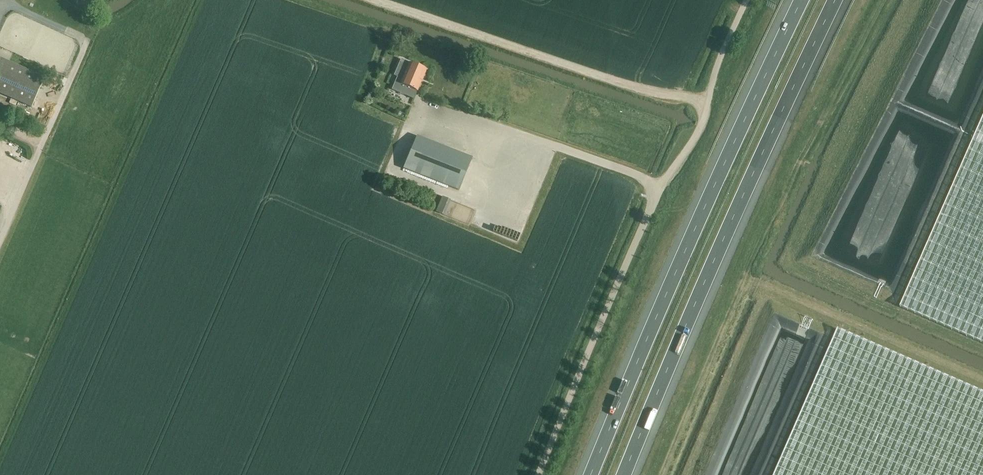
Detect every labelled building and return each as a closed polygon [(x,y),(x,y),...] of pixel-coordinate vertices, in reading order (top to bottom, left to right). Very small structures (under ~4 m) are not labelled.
[(32,108),(45,78),(1,59),(0,60),(0,94),(32,108)] [(397,78),(392,90),(406,96),(409,88),(417,92),(426,71),(417,67),(405,61),(401,60),(394,76),(397,78)] [(900,308),(982,344),(982,119),(900,308)] [(459,191),(468,168),(472,158),(417,137),(404,169),(459,191)] [(452,201),(441,197),(435,211),(446,216),(452,201)] [(838,330),(775,474),(982,474),(982,393),(838,330)]
